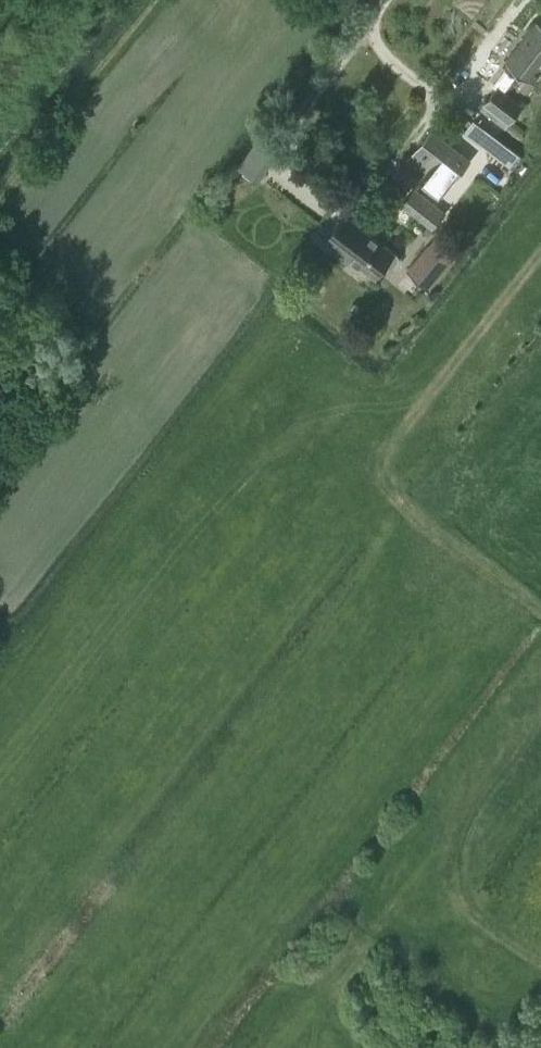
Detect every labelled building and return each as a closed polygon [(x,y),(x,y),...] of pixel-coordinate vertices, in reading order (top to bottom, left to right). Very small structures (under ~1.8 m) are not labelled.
[(510,123),(524,105),(505,91),(516,76),(517,77),(521,72),(534,82),(540,73),(540,22),(537,19),(506,60),(509,62),(505,68),(507,69),(496,84),(498,85),(484,104),(510,123)] [(432,128),(416,149),(408,159),(429,174),(452,145),(432,128)] [(237,165),(257,183),(280,154),(259,138),(237,165)] [(423,181),(442,196),(455,180),(454,179),(469,158),(452,145),(429,174),(423,181)] [(429,201),(414,189),(403,203),(418,216),(429,201)] [(328,238),(333,242),(338,247),(334,252),(348,263),(352,259),(376,278),(386,266),(389,268),(395,267),(400,260),(400,255),(396,253),(383,242),(347,214),(328,238)] [(437,238),(411,271),(430,286),(456,254),(437,238)]
